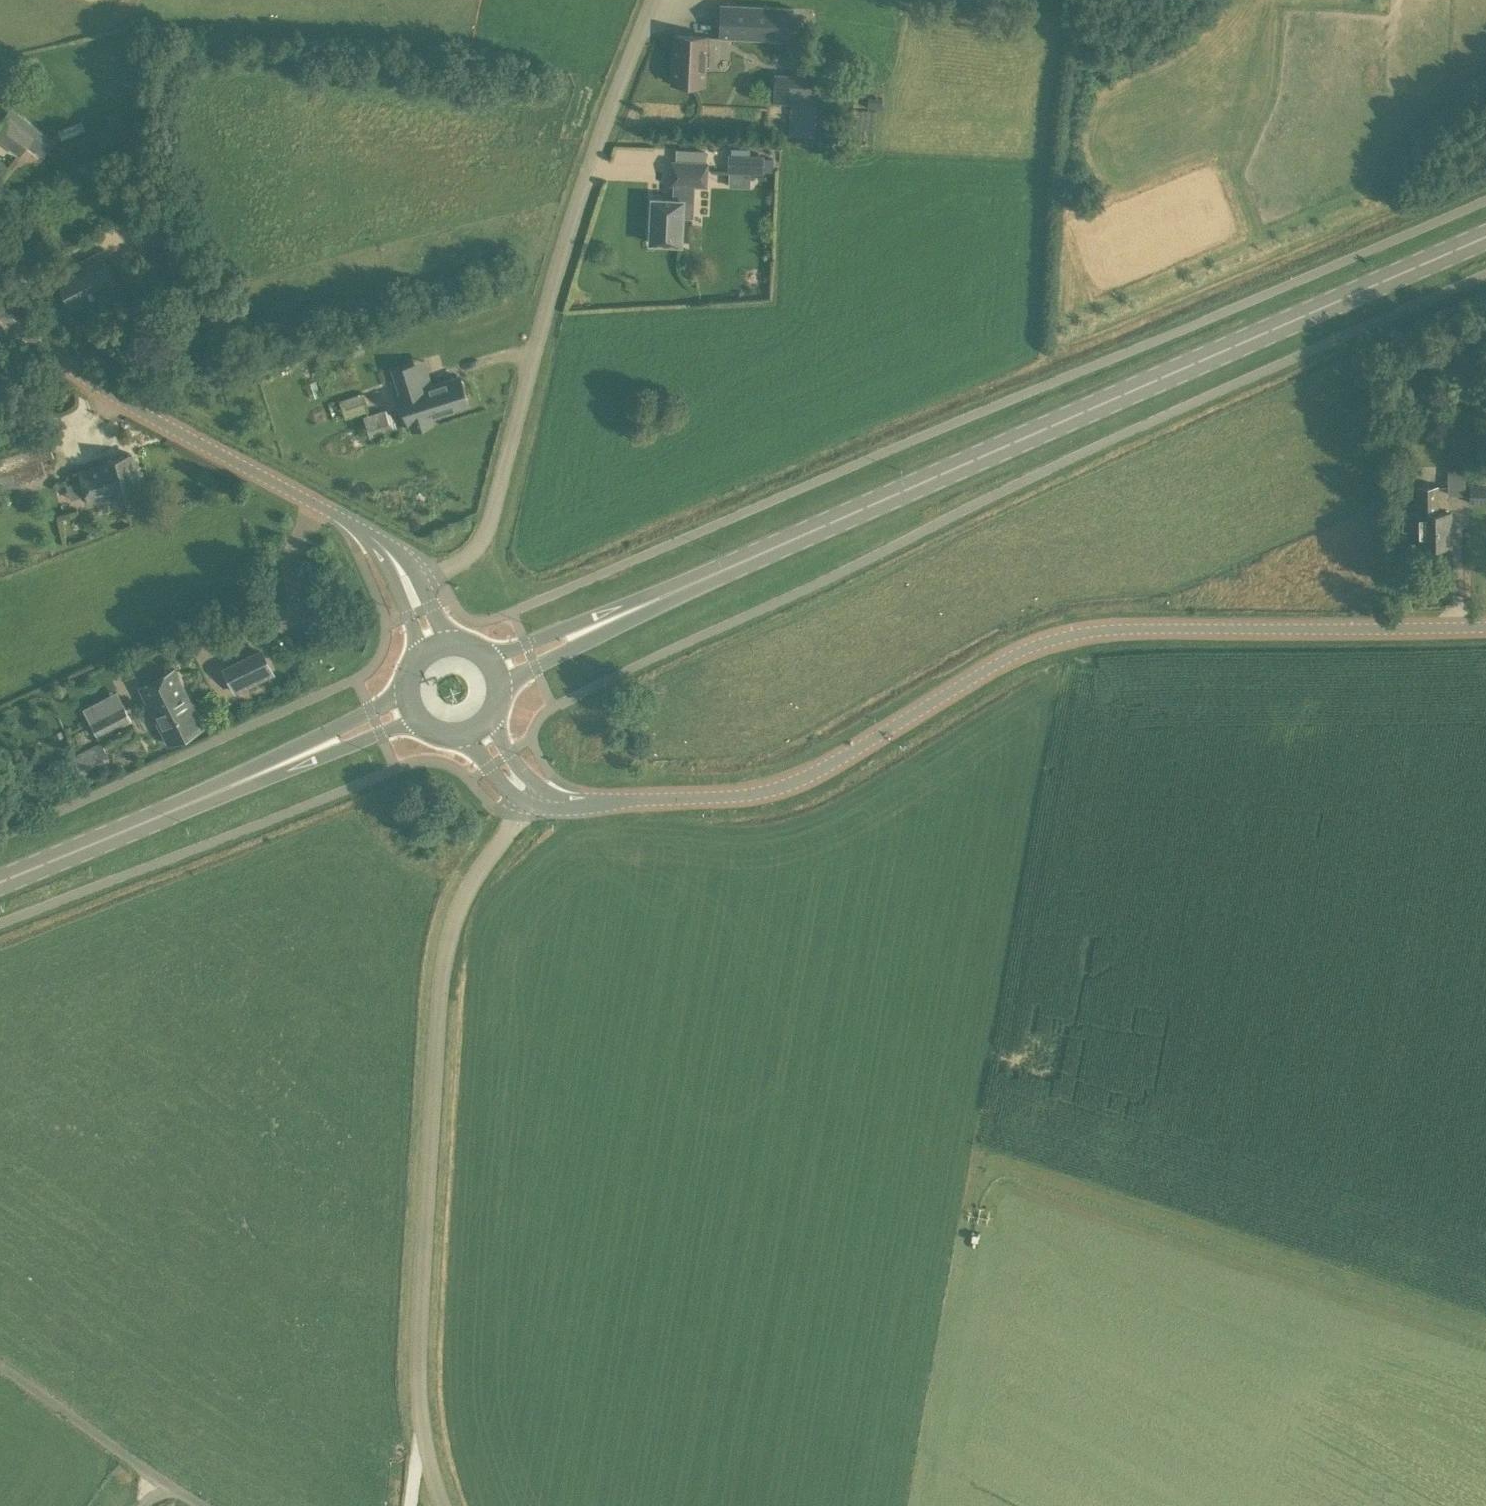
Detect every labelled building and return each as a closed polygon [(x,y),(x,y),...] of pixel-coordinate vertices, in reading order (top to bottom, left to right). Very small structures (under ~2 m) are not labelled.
[(793,7),(719,3),(718,38),(791,42),(793,7)] [(672,82),(704,83),(706,36),(674,34),(672,82)] [(789,134),(819,136),(822,75),(775,72),(773,102),(790,102),(789,134)] [(38,128),(11,108),(0,122),(0,141),(19,155),(38,128)] [(55,153),(50,160),(58,167),(64,160),(55,153)] [(728,153),(727,172),(763,173),(764,154),(728,153)] [(652,198),(650,242),(681,243),(683,200),(692,201),(692,184),(706,185),(707,162),(672,161),(671,183),(673,184),(673,199),(652,198)] [(57,277),(73,308),(97,296),(104,310),(125,299),(117,285),(100,251),(82,260),(83,263),(57,277)] [(460,375),(430,384),(427,373),(398,382),(401,394),(400,394),(408,421),(409,421),(411,427),(431,421),(429,415),(440,411),(442,417),(452,414),(450,408),(468,403),(464,390),(465,387),(463,381),(461,379),(460,375)] [(368,410),(362,393),(340,400),(345,417),(368,410)] [(403,427),(396,405),(363,415),(369,437),(403,427)] [(131,452),(102,461),(103,464),(79,470),(88,502),(112,495),(112,497),(141,488),(131,452)] [(1448,485),(1448,494),(1465,494),(1465,486),(1464,468),(1447,469),(1448,485)] [(1482,477),(1482,486),(1468,486),(1468,504),(1485,504),(1485,477),(1482,477)] [(1450,545),(1449,512),(1442,512),(1438,485),(1416,485),(1417,512),(1402,512),(1402,530),(1419,531),(1419,546),(1434,546),(1435,549),(1444,548),(1445,546),(1450,545)] [(259,680),(273,674),(262,651),(248,657),(259,680)] [(140,687),(168,743),(203,726),(174,670),(140,687)] [(132,721),(122,703),(89,719),(99,737),(132,721)] [(107,756),(100,742),(72,756),(78,770),(107,756)]
